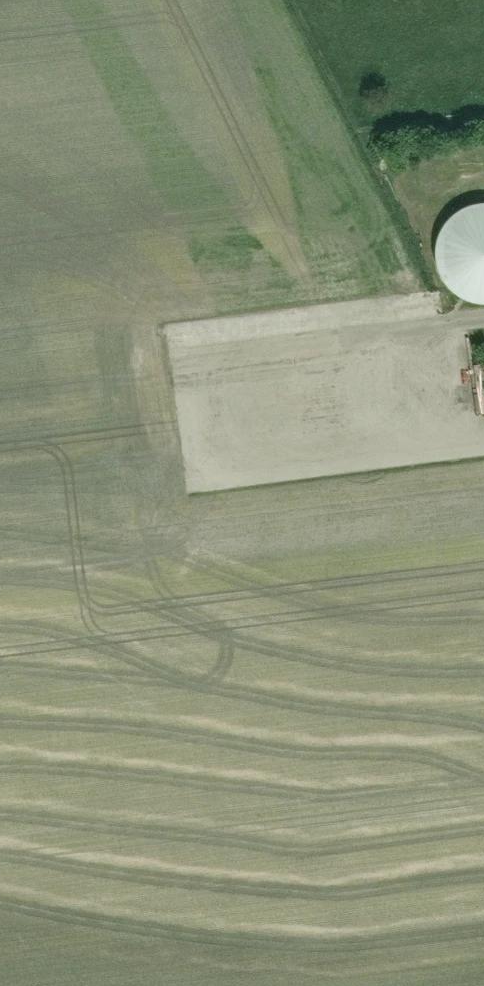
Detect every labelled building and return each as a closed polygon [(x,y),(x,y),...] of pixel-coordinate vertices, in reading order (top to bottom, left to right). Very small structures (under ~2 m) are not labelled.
[(483,203),(471,205),(459,210),(449,218),(441,228),(436,239),(434,251),(435,263),(439,275),(445,285),(454,294),(464,300),(476,303),(483,304),(483,203)] [(469,370),(448,371),(449,381),(469,380),(469,370)] [(470,382),(449,383),(449,391),(471,389),(470,382)]
